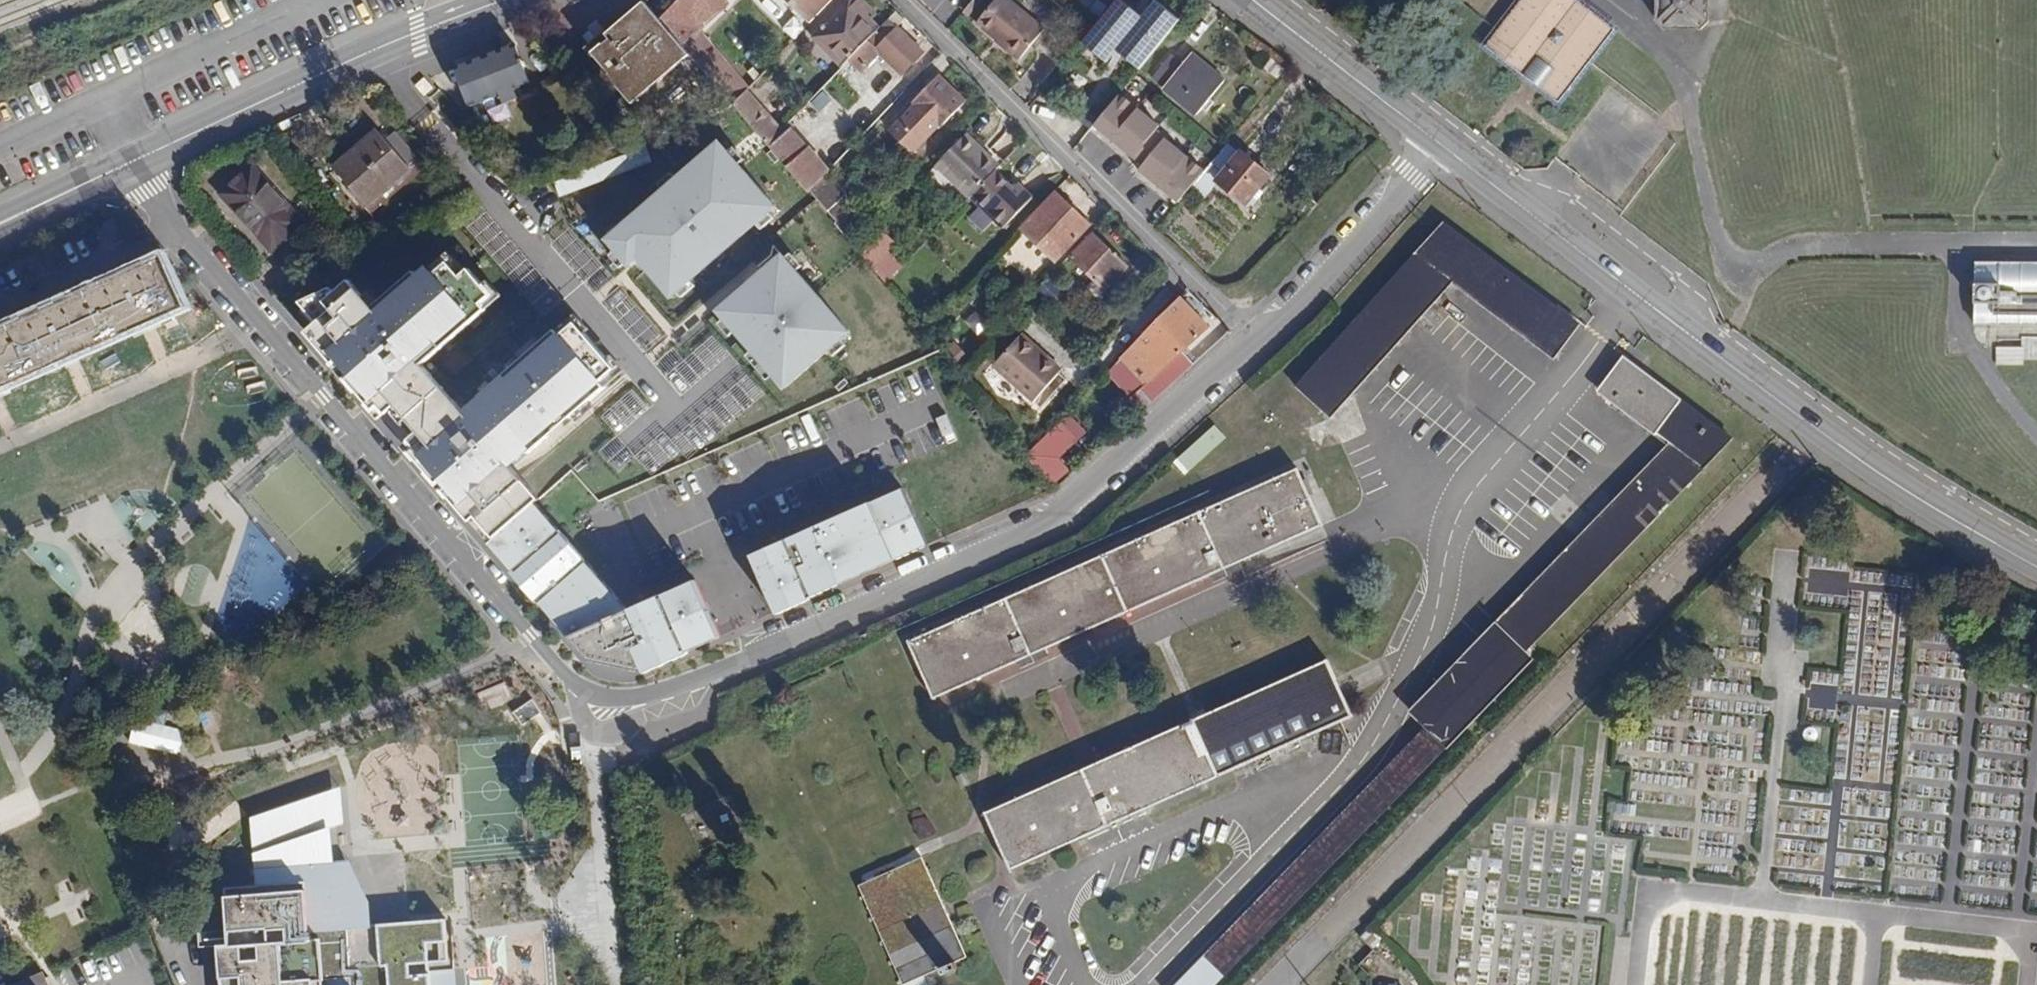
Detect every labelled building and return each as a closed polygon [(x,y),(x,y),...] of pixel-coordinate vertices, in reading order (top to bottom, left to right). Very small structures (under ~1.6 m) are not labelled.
[(667,32),(698,0),(680,0),(659,22),(667,32)] [(811,24),(835,0),(787,0),(811,24)] [(1016,0),(995,0),(979,20),(1022,56),(1047,26),(1016,0)] [(1574,0),(1517,0),(1483,45),(1520,74),(1535,56),(1549,68),(1535,86),(1555,102),(1611,28),(1574,0)] [(1658,19),(1665,26),(1699,27),(1706,20),(1707,0),(1659,0),(1658,19)] [(842,66),(848,60),(878,29),(868,19),(874,12),(864,2),(857,8),(850,1),(813,38),(842,66)] [(667,32),(659,22),(643,3),(606,35),(611,40),(604,46),(602,44),(592,53),(610,74),(608,77),(631,105),(688,56),(667,32)] [(1154,29),(1126,5),(1099,38),(1127,61),(1154,29)] [(921,53),(888,20),(878,29),(848,60),(860,72),(880,53),(901,73),(921,53)] [(1127,61),(1099,38),(1090,49),(1118,72),(1127,61)] [(525,79),(514,51),(459,72),(469,100),(473,99),(483,126),(511,116),(505,98),(514,95),(510,85),(525,79)] [(1223,83),(1190,55),(1182,65),(1171,55),(1153,76),(1164,86),(1163,88),(1197,115),(1223,83)] [(1535,56),(1520,74),(1535,86),(1549,68),(1535,56)] [(732,106),(740,97),(708,61),(699,69),(730,104),(732,106)] [(1137,71),(1126,86),(1137,97),(1148,81),(1137,71)] [(963,102),(938,78),(914,102),(917,106),(892,131),(911,151),(937,125),(939,126),(963,102)] [(1137,97),(1126,86),(1111,104),(1122,114),(1137,97)] [(740,97),(732,106),(765,145),(775,134),(779,130),(746,92),(740,97)] [(1137,162),(1169,125),(1137,97),(1122,114),(1111,104),(1094,125),(1137,162)] [(410,170),(377,132),(358,148),(334,169),(367,206),(410,170)] [(971,196),(995,172),(1000,167),(966,133),(937,163),(971,196)] [(798,160),(775,134),(765,145),(769,150),(787,170),(798,160)] [(1205,170),(1163,139),(1139,172),(1180,203),(1189,191),(1205,170)] [(354,144),(331,165),(334,169),(358,148),(354,144)] [(1202,202),(1219,183),(1216,181),(1238,154),(1226,144),(1205,170),(1189,191),(1202,202)] [(632,268),(643,258),(649,265),(646,268),(648,270),(673,299),(699,277),(693,271),(746,225),(751,232),(777,210),(743,170),(722,146),(684,178),(655,203),(610,242),(632,268)] [(1245,204),(1269,175),(1240,151),(1238,154),(1216,181),(1219,183),(1245,204)] [(645,169),(640,154),(550,189),(555,202),(630,174),(645,169)] [(819,185),(798,160),(787,170),(809,196),(812,192),(819,185)] [(303,223),(252,167),(222,194),(272,251),(303,223)] [(995,172),(971,196),(1003,228),(1032,199),(1017,184),(1012,189),(995,172)] [(847,213),(821,183),(819,185),(812,192),(837,221),(847,213)] [(1087,226),(1054,194),(1022,228),(1055,260),(1087,226)] [(858,227),(847,213),(837,221),(833,224),(846,239),(858,227)] [(1576,324),(1443,225),(1297,386),(1330,415),(1453,279),(1554,354),(1576,324)] [(895,243),(884,233),(864,253),(876,264),(871,268),(885,284),(903,266),(887,251),(895,243)] [(1125,267),(1091,233),(1070,255),(1105,288),(1125,267)] [(163,255),(0,328),(0,388),(61,361),(78,354),(138,327),(153,320),(184,306),(163,255)] [(817,297),(784,258),(766,274),(750,288),(720,313),(744,341),(766,367),(786,390),(825,356),(850,335),(817,297)] [(603,383),(618,371),(578,324),(563,337),(557,332),(524,360),(497,383),(483,396),(485,398),(478,405),(468,413),(447,388),(426,364),(435,356),(458,337),(490,309),(486,303),(494,296),(471,270),(463,277),(451,263),(438,274),(432,268),(422,277),(417,271),(398,288),(377,306),(365,293),(354,280),(340,292),(336,286),(303,301),(321,321),(309,331),(336,363),(342,358),(355,373),(349,379),(376,409),(382,404),(389,413),(398,405),(421,431),(412,439),(419,448),(413,452),(490,543),(542,498),(522,476),(515,468),(513,465),(514,463),(525,454),(530,450),(533,453),(552,436),(548,431),(568,413),(573,419),(607,389),(603,383)] [(1976,265),(1975,322),(2036,322),(2036,265),(1976,265)] [(1207,327),(1179,298),(1150,327),(1160,338),(1135,360),(1147,372),(1155,365),(1160,370),(1194,340),(1200,345),(1209,338),(1202,332),(1207,327)] [(1060,371),(1020,336),(993,366),(1034,401),(1060,371)] [(2024,340),(2024,351),(1998,350),(1998,363),(2024,364),(2024,357),(2036,357),(2036,340),(2024,340)] [(957,342),(947,350),(957,361),(966,354),(957,342)] [(1730,439),(1624,361),(1602,392),(1670,443),(1494,625),(1522,652),(1730,439)] [(1155,365),(1147,372),(1152,378),(1160,370),(1155,365)] [(1176,460),(1188,472),(1226,438),(1214,425),(1176,460)] [(1041,440),(1026,426),(1013,440),(1026,455),(1029,453),(1041,440)] [(1062,442),(1051,430),(1041,440),(1029,453),(1052,481),(1066,470),(1053,452),(1062,442)] [(1322,525),(1297,469),(908,641),(934,699),(1007,666),(1322,525)] [(750,555),(776,612),(927,545),(901,488),(750,555)] [(631,609),(541,505),(492,546),(591,660),(644,671),(720,637),(703,585),(631,609)] [(1852,570),(1841,702),(1858,704),(1856,729),(1888,732),(1901,574),(1852,570)] [(1446,745),(1529,659),(1522,652),(1494,625),(1412,710),(1428,727),(1446,745)] [(1337,680),(1328,660),(985,813),(1010,870),(1353,717),(1337,680)] [(522,724),(541,713),(533,700),(514,711),(522,724)] [(1446,745),(1428,727),(1204,957),(1222,975),(1446,745)] [(964,957),(920,858),(861,885),(906,984),(939,969),(942,977),(957,971),(953,962),(964,957)] [(304,882),(226,889),(231,946),(235,984),(429,984),(428,972),(427,962),(446,960),(443,919),(309,932),(304,882)] [(443,919),(446,960),(427,962),(428,972),(456,970),(451,919),(443,919)] [(222,984),(235,984),(231,946),(218,948),(222,984)] [(42,972),(12,984),(48,984),(42,972)]
